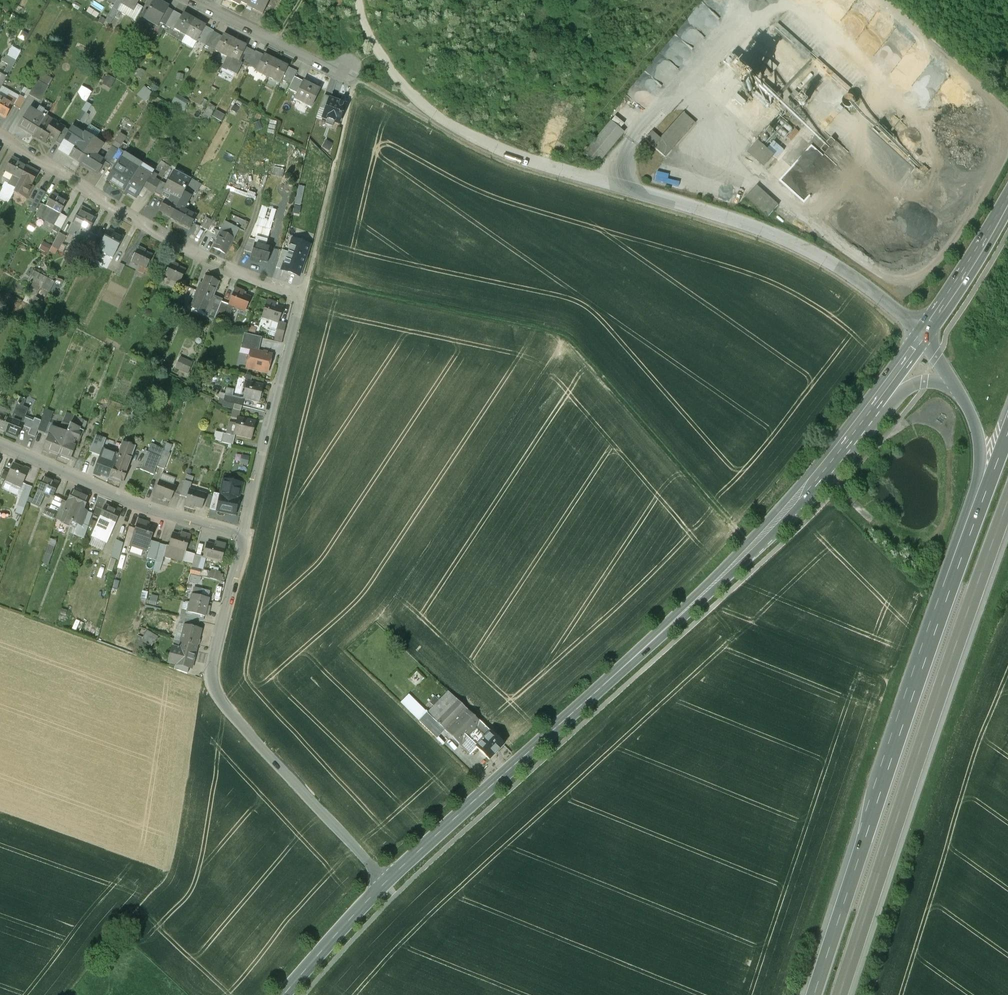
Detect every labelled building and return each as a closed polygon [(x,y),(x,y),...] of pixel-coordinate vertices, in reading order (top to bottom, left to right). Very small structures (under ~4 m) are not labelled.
[(108,15),(114,17),(122,3),(122,4),(123,2),(120,0),(117,0),(108,15)] [(123,2),(122,4),(133,11),(139,0),(124,0),(123,2)] [(156,0),(154,0),(144,18),(158,26),(161,22),(168,9),(169,8),(156,0)] [(246,7),(262,15),(269,0),(249,0),(246,7)] [(168,9),(161,22),(166,25),(173,11),(168,9)] [(173,11),(166,25),(172,29),(176,22),(178,23),(182,16),(173,11)] [(194,21),(183,14),(182,16),(178,23),(174,29),(186,35),(194,21)] [(205,27),(194,21),(186,35),(196,41),(205,27)] [(209,30),(202,42),(206,44),(207,42),(213,32),(209,30)] [(219,35),(213,32),(207,42),(213,45),(219,35)] [(234,42),(223,36),(215,51),(221,54),(218,60),(224,63),(234,42)] [(224,63),(221,68),(236,76),(242,65),(240,65),(244,56),(242,55),(245,47),(234,42),(224,63)] [(255,52),(245,47),(242,55),(244,56),(240,65),(242,65),(247,68),(248,65),(255,52)] [(264,56),(255,52),(248,65),(257,70),(264,56)] [(16,61),(6,55),(2,61),(13,67),(16,61)] [(276,62),(264,56),(257,70),(257,71),(268,77),(276,62)] [(763,70),(767,74),(776,67),(767,58),(762,62),(767,67),(763,70)] [(287,67),(276,62),(268,77),(279,83),(281,79),(287,67)] [(297,72),(287,67),(281,79),(291,83),(294,77),(297,72)] [(105,73),(101,82),(110,86),(114,78),(105,73)] [(303,82),(294,77),(291,83),(289,88),(298,92),(303,82)] [(48,87),(37,80),(29,94),(40,101),(48,87)] [(319,90),(303,82),(298,92),(294,99),(310,107),(319,90)] [(85,101),(91,90),(81,85),(75,96),(85,101)] [(136,93),(144,100),(151,91),(143,85),(136,93)] [(0,97),(0,115),(4,117),(15,99),(8,95),(5,100),(0,97)] [(184,99),(178,95),(174,101),(181,105),(184,99)] [(324,95),(320,108),(326,110),(329,99),(331,100),(331,97),(324,95)] [(331,100),(329,99),(326,110),(323,118),(339,124),(345,105),(331,100)] [(23,104),(17,100),(15,105),(20,109),(23,104)] [(48,113),(39,107),(36,112),(29,108),(18,126),(34,136),(46,116),(48,113)] [(82,123),(87,113),(79,109),(74,120),(82,123)] [(684,112),(660,138),(652,131),(646,139),(665,156),(695,122),(684,112)] [(64,127),(46,116),(34,136),(45,143),(48,137),(55,142),(64,127)] [(118,121),(109,116),(107,120),(115,125),(118,121)] [(339,124),(323,118),(321,125),(336,130),(339,124)] [(610,122),(583,154),(596,165),(623,132),(610,122)] [(69,131),(63,140),(70,144),(72,139),(78,129),(72,126),(69,131)] [(64,127),(55,142),(60,145),(63,140),(69,131),(64,127)] [(84,133),(78,129),(72,139),(78,143),(70,156),(80,162),(95,139),(84,133)] [(119,135),(113,145),(119,149),(125,139),(119,135)] [(104,160),(95,154),(102,144),(95,139),(80,162),(97,173),(104,162),(105,161),(104,160)] [(771,155),(757,144),(749,153),(763,165),(771,155)] [(125,153),(119,149),(116,154),(111,161),(117,165),(123,157),(125,153)] [(110,150),(104,160),(105,161),(104,162),(109,165),(111,161),(116,154),(110,150)] [(27,166),(17,161),(18,159),(14,157),(6,171),(20,179),(27,166)] [(140,167),(123,157),(117,165),(107,180),(125,191),(140,167)] [(20,179),(14,191),(26,197),(32,186),(30,185),(37,172),(27,166),(20,179)] [(152,175),(140,167),(125,191),(135,198),(142,187),(144,187),(148,189),(155,179),(151,176),(152,175)] [(189,182),(173,174),(170,180),(169,180),(166,185),(167,186),(164,191),(171,195),(168,201),(166,200),(160,212),(170,218),(185,189),(189,182)] [(155,179),(148,189),(154,193),(161,182),(155,179)] [(166,185),(161,182),(154,193),(161,196),(164,191),(167,186),(166,185)] [(778,205),(756,186),(746,197),(768,216),(778,205)] [(196,215),(183,208),(185,204),(187,205),(193,193),(185,189),(170,218),(190,228),(196,215)] [(40,190),(31,205),(37,208),(45,193),(40,190)] [(57,194),(53,192),(46,206),(43,204),(37,216),(54,225),(54,224),(60,214),(67,202),(56,196),(57,194)] [(95,219),(85,214),(86,212),(82,210),(74,224),(88,232),(89,232),(95,219)] [(228,213),(225,219),(243,228),(246,222),(228,213)] [(67,217),(60,214),(54,224),(55,224),(53,230),(57,232),(60,226),(61,227),(67,217)] [(205,218),(201,227),(206,229),(210,220),(205,218)] [(262,221),(257,220),(254,225),(267,228),(269,220),(263,218),(262,221)] [(219,231),(234,239),(239,229),(224,221),(219,231)] [(114,231),(110,229),(103,243),(107,245),(117,251),(118,249),(124,238),(114,233),(114,231)] [(234,239),(219,231),(217,236),(218,236),(213,247),(226,254),(234,239)] [(89,232),(88,232),(83,242),(90,246),(96,235),(89,232)] [(96,236),(87,254),(91,256),(94,249),(95,249),(101,238),(96,236)] [(267,241),(256,238),(255,240),(252,252),(250,260),(259,263),(260,260),(267,262),(271,248),(265,246),(267,241)] [(249,239),(245,251),(252,252),(255,240),(249,239)] [(287,259),(283,270),(299,275),(309,245),(292,239),(288,252),(286,258),(287,259)] [(117,251),(107,245),(104,251),(121,260),(125,252),(118,249),(117,251)] [(143,250),(140,248),(132,262),(141,267),(147,270),(153,257),(143,251),(143,250)] [(286,258),(288,252),(282,250),(276,267),(283,270),(287,259),(286,258)] [(176,264),(171,262),(162,282),(177,289),(185,270),(175,266),(176,264)] [(147,270),(141,267),(138,272),(144,275),(145,273),(147,274),(149,271),(147,270)] [(23,298),(42,306),(53,278),(31,269),(27,280),(30,281),(23,298)] [(219,282),(205,276),(200,287),(199,286),(191,304),(209,312),(210,312),(216,298),(213,296),(219,282)] [(183,285),(176,300),(182,303),(189,287),(183,285)] [(243,292),(234,288),(228,303),(245,310),(250,297),(243,294),(243,292)] [(216,298),(210,312),(209,312),(207,317),(214,320),(222,301),(216,298)] [(276,302),(267,299),(261,316),(278,322),(283,307),(275,305),(276,302)] [(222,301),(216,316),(223,319),(228,303),(222,301)] [(278,322),(274,340),(281,342),(286,324),(278,322)] [(262,337),(245,333),(241,348),(251,350),(258,351),(262,337)] [(258,351),(251,350),(250,355),(249,355),(246,357),(246,359),(247,361),(248,362),(247,367),(266,372),(271,354),(258,351)] [(263,386),(251,383),(253,376),(246,374),(243,389),(244,389),(245,389),(243,398),(259,402),(263,386)] [(243,400),(224,395),(222,401),(227,403),(234,405),(242,407),(243,400)] [(31,421),(24,418),(27,409),(17,405),(11,419),(5,432),(16,437),(20,426),(28,430),(31,421)] [(0,414),(0,430),(5,432),(11,419),(0,414)] [(64,416),(58,430),(66,434),(69,426),(72,419),(64,416)] [(254,422),(238,418),(234,434),(251,437),(254,422)] [(41,422),(32,419),(28,430),(26,435),(35,438),(37,432),(41,422)] [(84,424),(72,419),(69,426),(79,430),(81,430),(84,424)] [(48,422),(42,420),(41,422),(37,432),(44,434),(48,422)] [(79,430),(69,426),(66,434),(58,455),(70,460),(75,447),(77,448),(80,442),(77,441),(77,442),(75,441),(79,430)] [(58,430),(51,428),(42,451),(47,453),(48,452),(58,455),(66,434),(58,430)] [(234,436),(223,434),(221,442),(232,444),(234,436)] [(104,442),(98,440),(94,452),(99,454),(100,454),(100,453),(104,442)] [(109,478),(120,482),(133,448),(122,443),(116,459),(109,478)] [(160,457),(157,467),(164,469),(170,453),(163,451),(160,457)] [(160,457),(147,452),(140,470),(153,475),(157,467),(160,457)] [(116,459),(100,453),(100,454),(99,454),(92,473),(97,475),(97,473),(109,478),(116,459)] [(23,468),(13,463),(7,477),(23,484),(29,469),(24,467),(23,468)] [(54,481),(43,477),(31,503),(40,507),(44,496),(49,498),(50,495),(53,497),(59,482),(54,480),(54,481)] [(241,483),(223,479),(220,494),(217,511),(235,514),(241,483)] [(176,486),(160,480),(154,497),(162,500),(163,498),(170,500),(176,486)] [(192,483),(184,481),(180,496),(187,498),(190,489),(192,483)] [(206,495),(190,489),(187,498),(184,506),(193,509),(194,506),(202,509),(206,495)] [(82,495),(72,490),(66,503),(62,512),(63,512),(60,520),(68,523),(69,521),(70,521),(71,520),(69,519),(70,517),(77,520),(87,495),(83,493),(82,495)] [(214,493),(209,509),(217,511),(220,494),(214,493)] [(55,498),(50,509),(45,507),(43,513),(55,519),(56,518),(62,500),(55,498)] [(62,500),(56,518),(60,520),(63,512),(62,512),(66,503),(62,500)] [(114,509),(104,505),(93,531),(108,537),(120,509),(115,507),(114,509)] [(84,511),(80,524),(75,522),(73,528),(70,527),(68,533),(82,538),(91,513),(84,511)] [(146,522),(137,519),(128,545),(139,549),(142,539),(148,541),(153,527),(145,524),(146,522)] [(190,535),(181,533),(180,536),(171,534),(168,548),(173,549),(171,558),(192,563),(195,554),(186,552),(190,535)] [(121,542),(115,540),(112,556),(119,559),(121,551),(121,542)] [(158,544),(151,542),(146,558),(156,560),(158,544)] [(225,545),(216,543),(215,545),(207,544),(204,557),(221,562),(225,545)] [(156,560),(153,570),(158,571),(160,563),(161,564),(165,547),(160,545),(156,560)] [(46,548),(44,554),(46,554),(43,562),(45,563),(51,550),(46,548)] [(201,556),(195,554),(192,563),(192,567),(190,574),(200,576),(202,569),(198,568),(201,556)] [(222,574),(211,572),(209,578),(220,581),(222,574)] [(219,600),(221,586),(216,585),(213,599),(219,600)] [(208,599),(191,595),(187,612),(204,616),(208,599)] [(200,629),(184,625),(183,626),(185,626),(183,633),(182,633),(180,641),(196,645),(200,629)] [(149,650),(155,633),(138,628),(132,645),(149,650)] [(196,645),(180,641),(178,648),(171,647),(167,662),(173,664),(187,667),(189,660),(192,661),(196,645)] [(187,667),(173,664),(172,669),(186,674),(187,667)] [(417,714),(423,708),(412,698),(406,705),(417,714)] [(466,709),(452,723),(467,737),(476,728),(481,723),(466,709)] [(467,737),(452,723),(445,731),(460,745),(467,737)] [(503,744),(481,723),(476,728),(486,737),(477,746),(476,747),(477,748),(489,759),(503,744)] [(467,737),(460,745),(470,755),(477,748),(476,747),(477,746),(467,737)]
